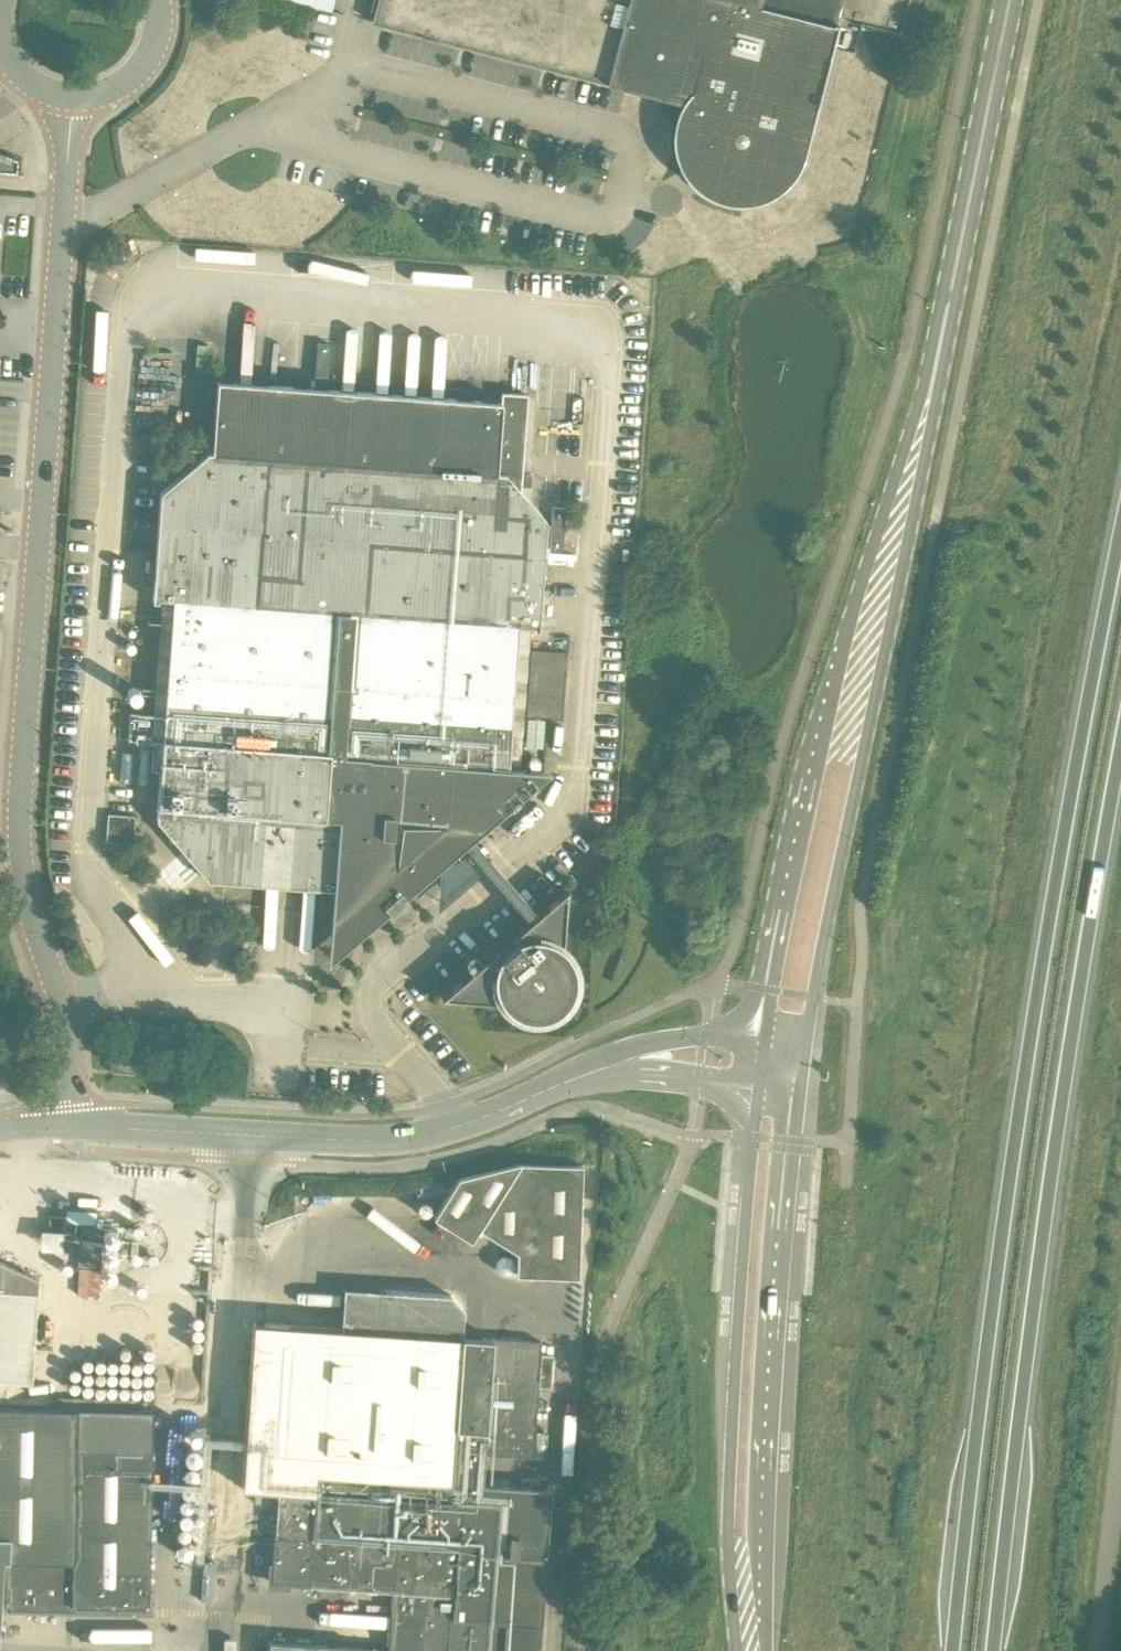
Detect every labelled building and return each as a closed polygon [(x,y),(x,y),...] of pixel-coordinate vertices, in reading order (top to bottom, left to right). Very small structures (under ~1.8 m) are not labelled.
[(374,22),(690,104),(684,118),(681,133),(683,149),(688,162),(696,175),(706,185),(718,193),(732,198),(746,199),(761,197),(775,191),(787,182),(797,170),(804,156),(844,0),(379,0),(374,22)] [(17,160),(0,153),(0,172),(16,173),(17,160)] [(156,546),(152,600),(155,600),(157,600),(158,598),(172,599),(165,703),(157,806),(156,820),(182,850),(208,880),(290,886),(320,889),(333,889),(373,892),(388,910),(389,911),(391,913),(394,914),(396,915),(398,915),(401,915),(405,913),(407,911),(408,909),(409,907),(409,903),(409,900),(407,897),(405,895),(406,895),(439,866),(455,853),(466,843),(496,879),(533,923),(540,916),(503,873),(472,838),(504,810),(511,717),(518,624),(533,625),(533,628),(538,629),(546,520),(520,491),(524,442),(527,394),(502,392),(501,402),(218,381),(214,434),(213,452),(207,451),(180,475),(160,492),(156,546)] [(539,671),(573,672),(574,650),(540,649),(539,671)] [(114,843),(139,844),(140,824),(115,823),(114,843)] [(533,923),(443,1000),(503,1004),(505,1007),(508,1010),(510,1013),(513,1015),(516,1017),(520,1019),(523,1020),(526,1022),(530,1022),(534,1023),(538,1023),(541,1023),(545,1023),(549,1022),(552,1021),(556,1019),(559,1018),(562,1016),(565,1013),(568,1011),(570,1008),(572,1005),(574,1002),(576,998),(577,995),(578,991),(579,988),(579,984),(579,980),(579,977),(578,973),(577,969),(576,966),(574,963),(572,959),(570,956),(568,954),(565,951),(569,891),(540,916),(533,923)] [(651,1078),(651,1089),(671,1090),(671,1078),(651,1078)] [(578,1276),(582,1164),(520,1161),(458,1177),(434,1216),(471,1240),(479,1227),(516,1251),(516,1273),(578,1276)] [(458,1177),(369,1201),(369,1237),(425,1237),(434,1216),(458,1177)] [(48,1223),(46,1240),(70,1242),(71,1226),(48,1223)] [(36,1293),(37,1277),(0,1261),(0,1291),(36,1293)] [(110,1264),(85,1264),(86,1294),(111,1294),(110,1264)] [(556,1351),(544,1350),(541,1341),(304,1325),(304,1354),(325,1356),(320,1429),(363,1432),(361,1457),(307,1454),(310,1405),(281,1403),(269,1584),(391,1592),(387,1649),(269,1642),(268,1650),(540,1650),(552,1487),(485,1482),(486,1456),(536,1460),(541,1389),(553,1390),(556,1351)] [(147,1607),(151,1410),(0,1407),(0,1561),(5,1561),(4,1610),(73,1611),(73,1605),(147,1607)] [(180,1466),(166,1467),(168,1483),(181,1482),(180,1466)]
